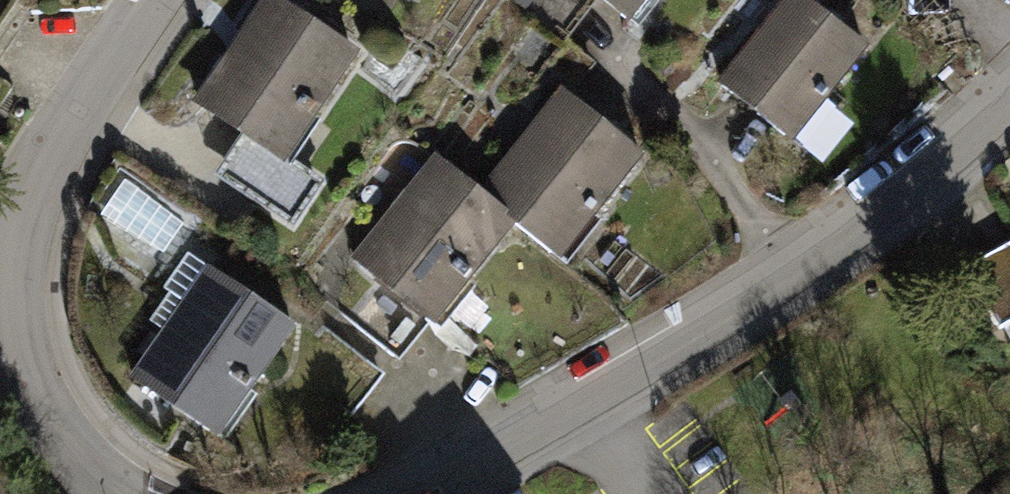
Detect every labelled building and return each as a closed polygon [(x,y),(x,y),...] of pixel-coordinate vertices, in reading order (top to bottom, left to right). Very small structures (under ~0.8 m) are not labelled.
[(629,27),(650,0),(596,0),(629,27)] [(804,0),(802,0),(720,84),(800,161),(883,76),(804,0)] [(361,64),(264,1),(178,118),(288,180),(361,64)] [(518,223),(560,258),(645,156),(562,88),(477,189),(518,223)] [(435,154),(350,256),(433,325),(518,223),(477,189),(435,154)] [(1009,331),(1009,257),(971,277),(1002,335),(1009,331)] [(292,342),(208,283),(142,376),(226,434),(292,342)]
